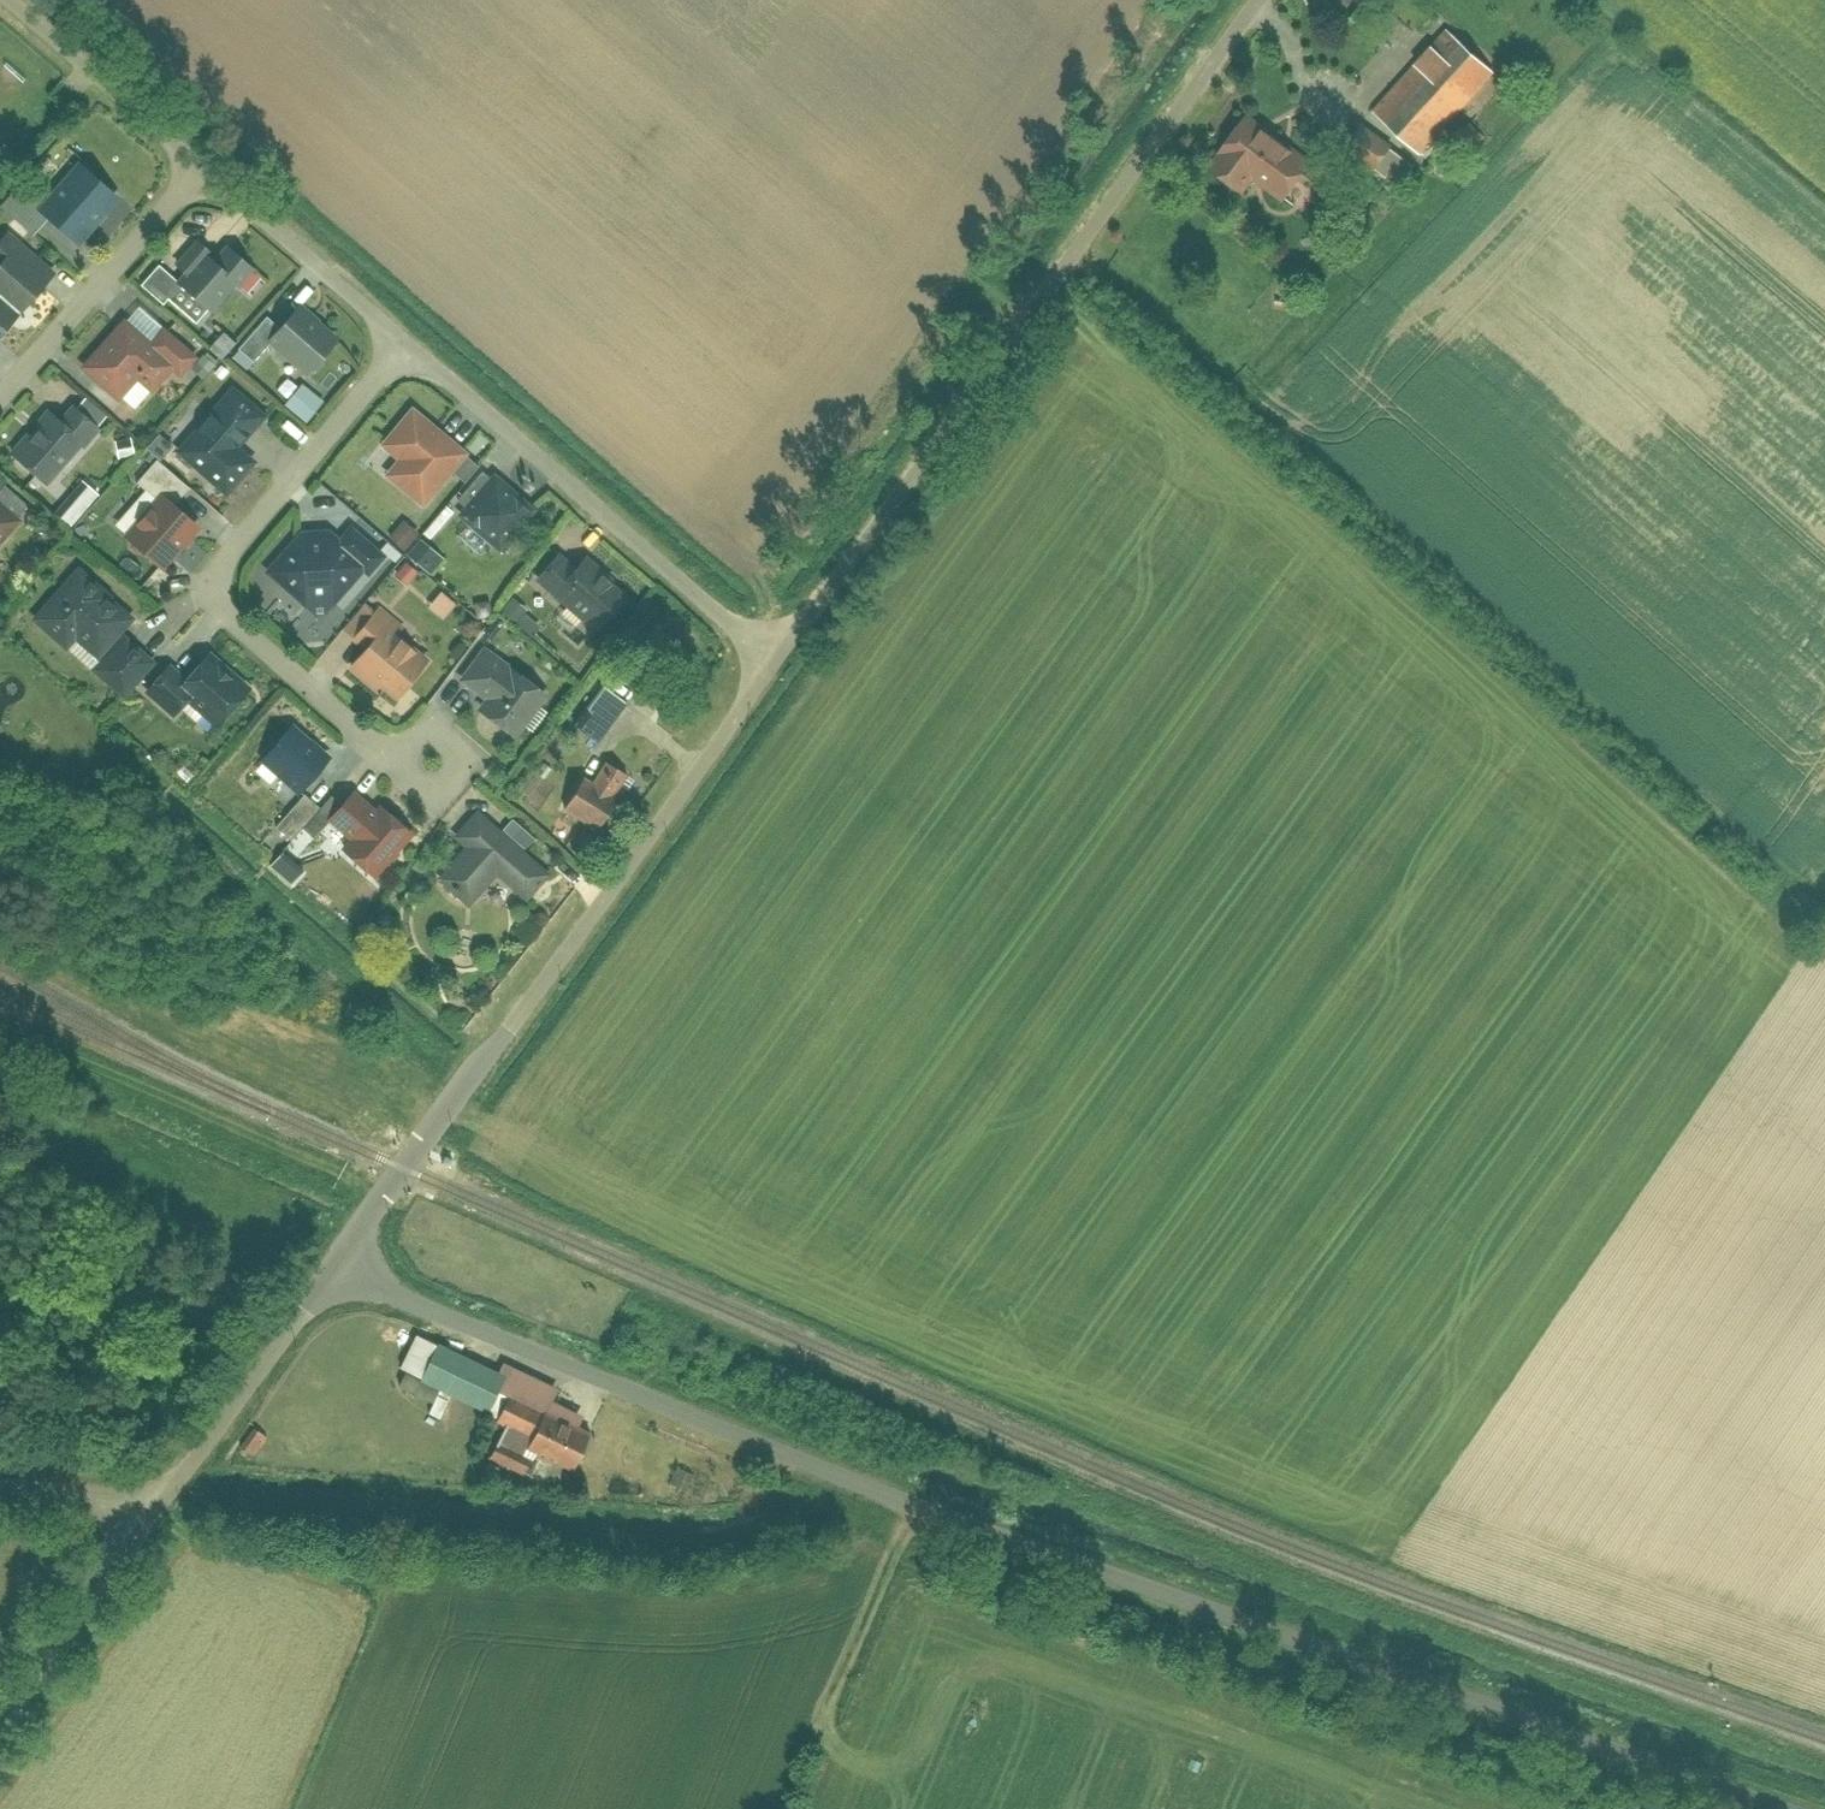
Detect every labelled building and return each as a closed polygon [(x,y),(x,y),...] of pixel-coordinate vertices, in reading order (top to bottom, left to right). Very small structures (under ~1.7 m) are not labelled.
[(1481,72),(1431,30),(1365,108),(1414,150),(1481,72)] [(1308,159),(1250,122),(1214,180),(1234,193),(1247,172),(1285,196),(1308,159)] [(1368,138),(1352,158),(1377,179),(1394,159),(1368,138)] [(54,220),(88,247),(127,200),(88,169),(59,205),(35,186),(14,211),(43,234),(54,220)] [(51,274),(5,236),(0,242),(0,262),(3,264),(0,268),(0,336),(51,274)] [(185,293),(212,318),(250,279),(233,263),(223,274),(200,252),(180,273),(192,285),(185,293)] [(255,366),(273,348),(309,382),(340,349),(305,316),(290,332),(276,319),(243,355),(255,366)] [(138,322),(87,378),(111,400),(134,374),(164,401),(191,370),(138,322)] [(307,388),(289,408),(310,427),(328,406),(307,388)] [(263,428),(232,402),(182,462),(228,501),(256,467),(241,454),(263,428)] [(14,461),(47,492),(101,434),(77,412),(61,429),(49,418),(36,432),(43,438),(38,444),(28,434),(15,449),(20,454),(14,461)] [(470,463),(415,416),(385,452),(403,466),(389,483),(426,515),(470,463)] [(122,445),(123,461),(140,460),(140,445),(122,445)] [(124,553),(156,579),(196,527),(179,514),(193,495),(159,468),(140,492),(160,508),(124,553)] [(0,501),(14,486),(0,473),(0,501)] [(467,522),(501,552),(531,517),(497,488),(467,522)] [(18,529),(0,514),(0,550),(18,529)] [(411,524),(394,543),(407,554),(424,535),(411,524)] [(338,552),(312,529),(267,579),(314,622),(361,571),(373,582),(386,567),(352,536),(338,552)] [(425,537),(409,556),(434,576),(450,557),(425,537)] [(561,560),(538,590),(599,638),(622,608),(561,560)] [(415,565),(401,582),(415,593),(429,576),(415,565)] [(131,624),(80,579),(36,627),(61,649),(75,634),(101,657),(131,624)] [(518,600),(504,617),(526,635),(540,618),(518,600)] [(373,650),(355,674),(405,709),(429,676),(390,649),(404,630),(384,615),(364,643),(373,650)] [(100,683),(123,702),(152,668),(129,648),(100,683)] [(532,696),(484,661),(465,687),(492,707),(484,719),(505,734),(532,696)] [(180,721),(191,706),(226,730),(250,697),(205,666),(196,679),(177,666),(152,702),(180,721)] [(616,715),(593,695),(567,724),(590,744),(616,715)] [(288,732),(262,768),(306,799),(332,764),(288,732)] [(583,784),(564,810),(598,835),(616,809),(606,802),(624,777),(606,765),(590,789),(583,784)] [(299,845),(325,812),(308,799),(282,833),(299,845)] [(344,866),(374,888),(414,834),(385,813),(378,823),(349,803),(332,827),(359,847),(344,866)] [(545,877),(484,828),(465,852),(473,858),(447,890),(472,910),(497,878),(526,901),(545,877)] [(391,934),(370,939),(374,953),(395,948),(391,934)] [(538,1401),(545,1384),(492,1363),(486,1379),(406,1346),(393,1378),(493,1419),(476,1459),(516,1476),(523,1458),(562,1474),(577,1439),(558,1432),(566,1413),(538,1401)] [(249,1418),(227,1450),(251,1466),(273,1434),(249,1418)]
